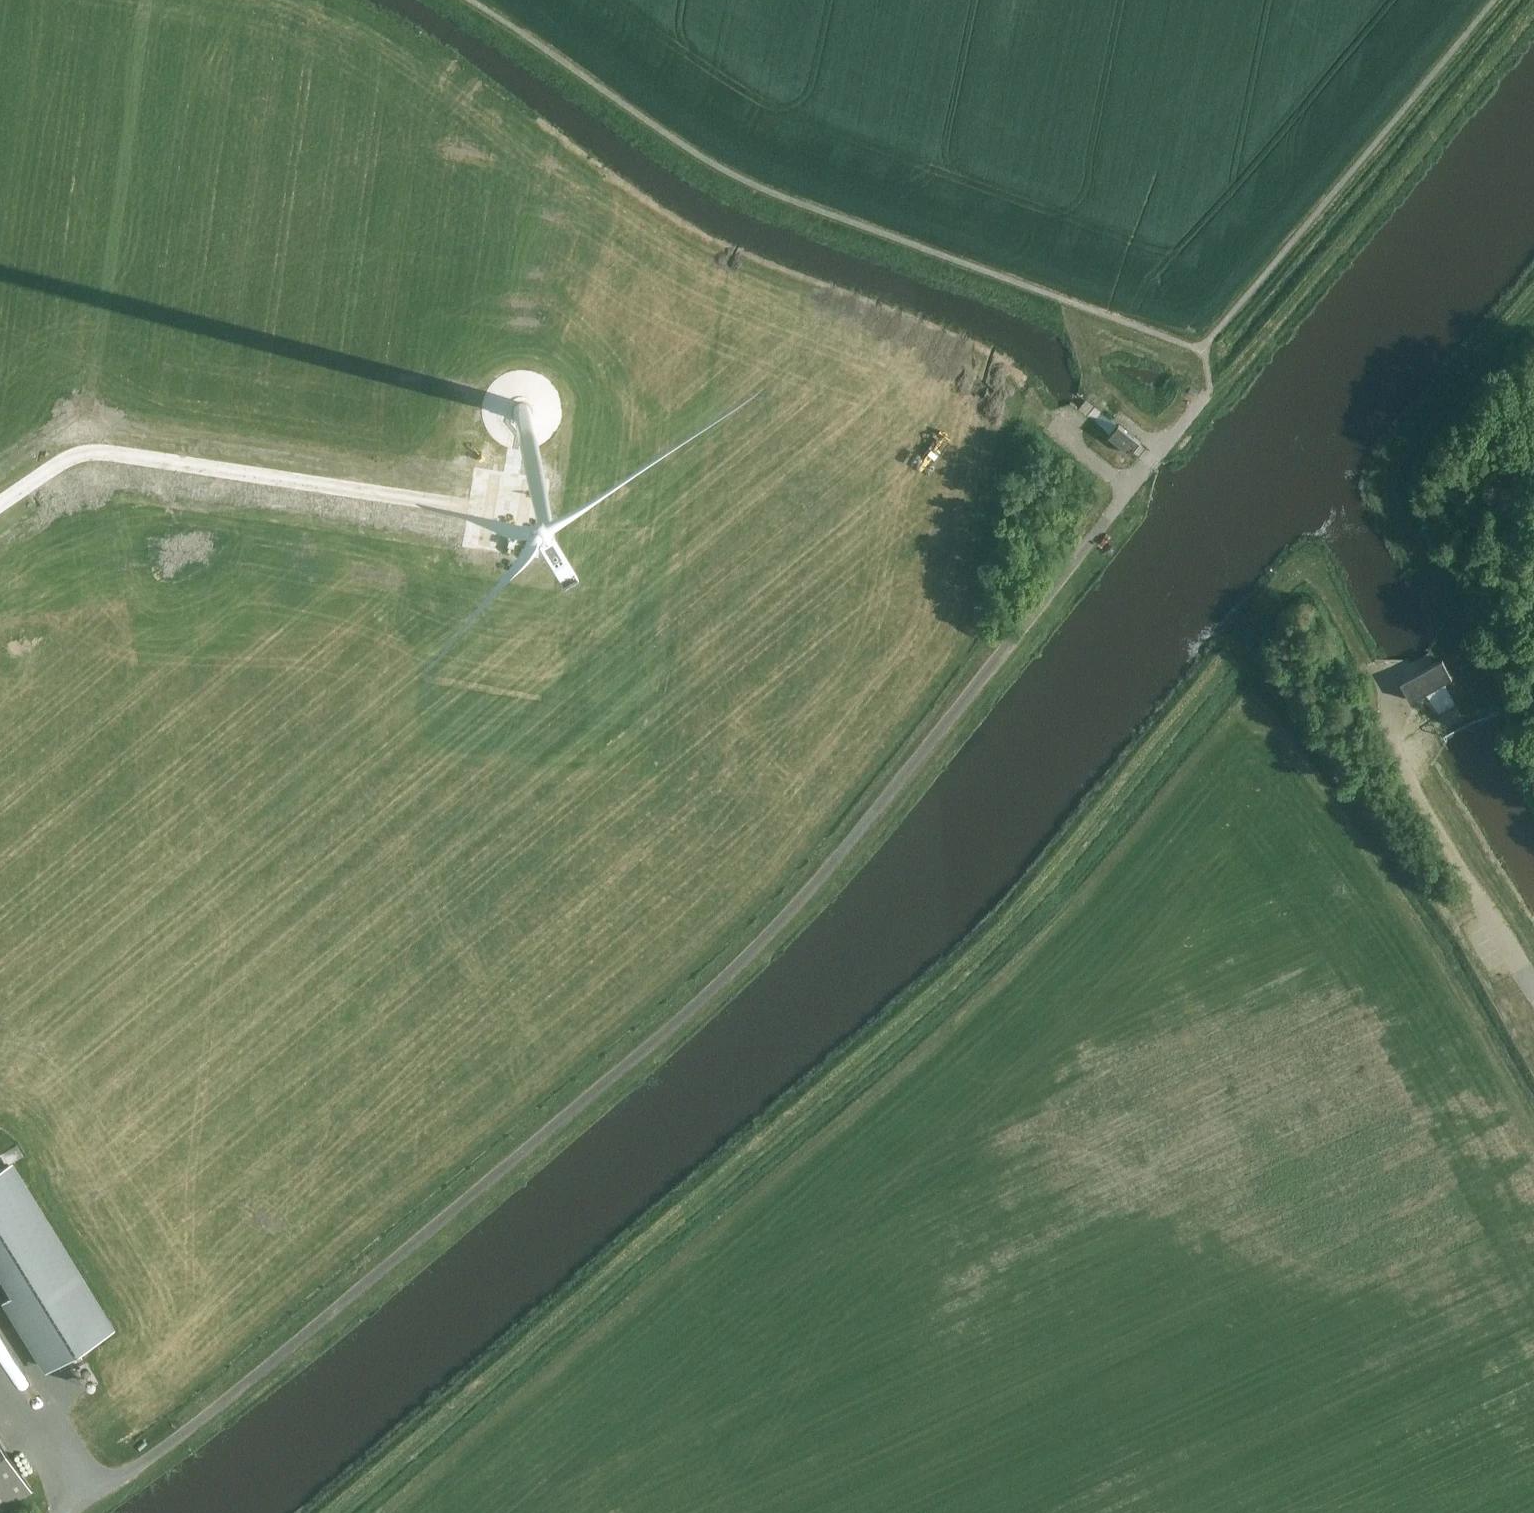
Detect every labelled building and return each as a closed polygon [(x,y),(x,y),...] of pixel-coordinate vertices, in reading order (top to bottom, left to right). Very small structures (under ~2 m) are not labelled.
[(532,410),(532,409),(532,408),(531,407),(531,406),(531,405),(530,405),(530,404),(529,403),(528,402),(527,402),(526,401),(525,401),(524,401),(523,400),(522,400),(521,401),(519,401),(518,401),(517,402),(516,402),(515,403),(514,405),(514,406),(513,407),(513,408),(513,409),(513,410),(513,412),(513,413),(513,414),(514,415),(515,416),(516,417),(517,418),(518,419),(519,419),(520,419),(522,420),(523,420),(524,419),(525,419),(527,419),(528,418),(529,417),(530,416),(530,415),(531,414),(531,413),(532,412),(532,411),(532,410)] [(1122,425),(1113,435),(1132,452),(1141,442),(1122,425)] [(1453,677),(1444,660),(1401,683),(1410,700),(1453,677)] [(8,1164),(0,1169),(0,1274),(12,1294),(7,1297),(50,1367),(110,1330),(8,1164)] [(30,1487),(0,1439),(0,1507),(30,1487)]
